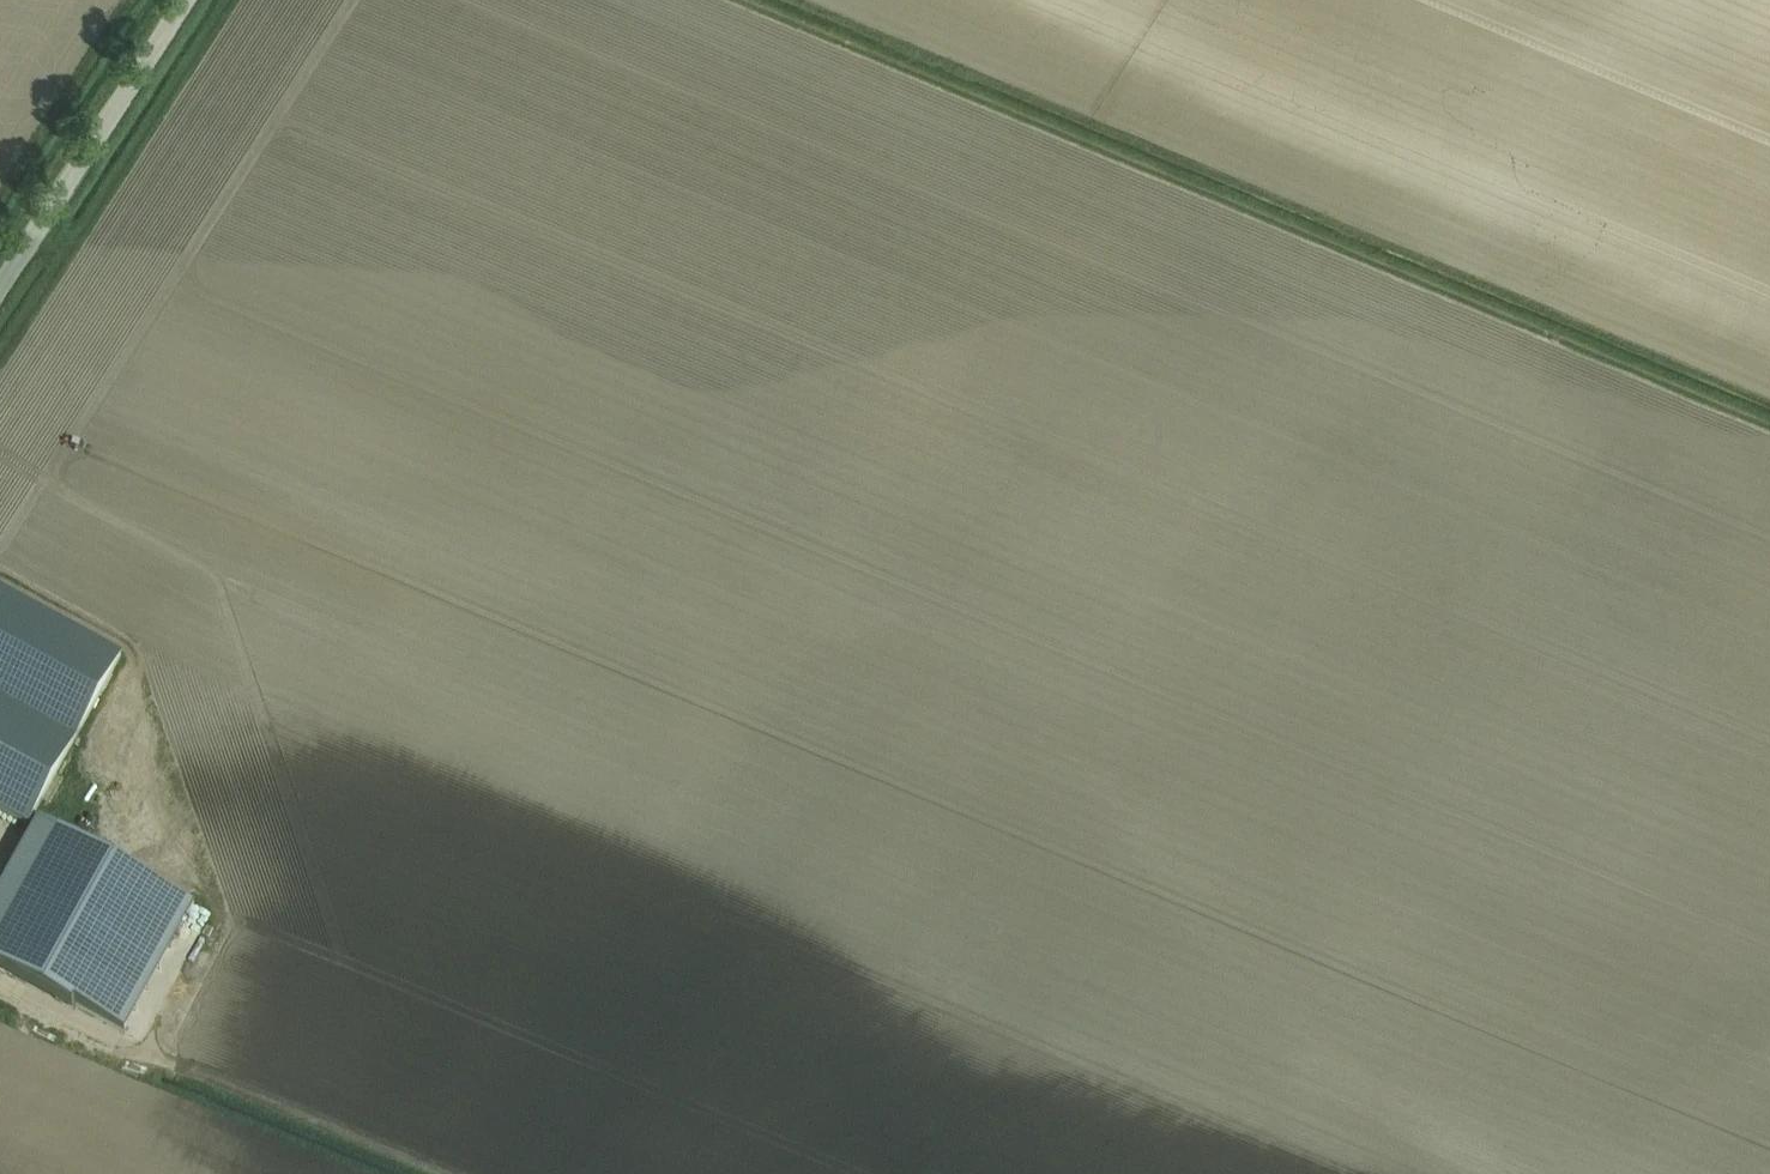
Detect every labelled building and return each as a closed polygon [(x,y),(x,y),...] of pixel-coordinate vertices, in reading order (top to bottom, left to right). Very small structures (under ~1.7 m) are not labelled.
[(0,590),(0,811),(27,825),(120,656),(0,590)] [(198,909),(40,821),(0,893),(0,970),(77,1013),(79,1009),(127,1036),(198,909)]
